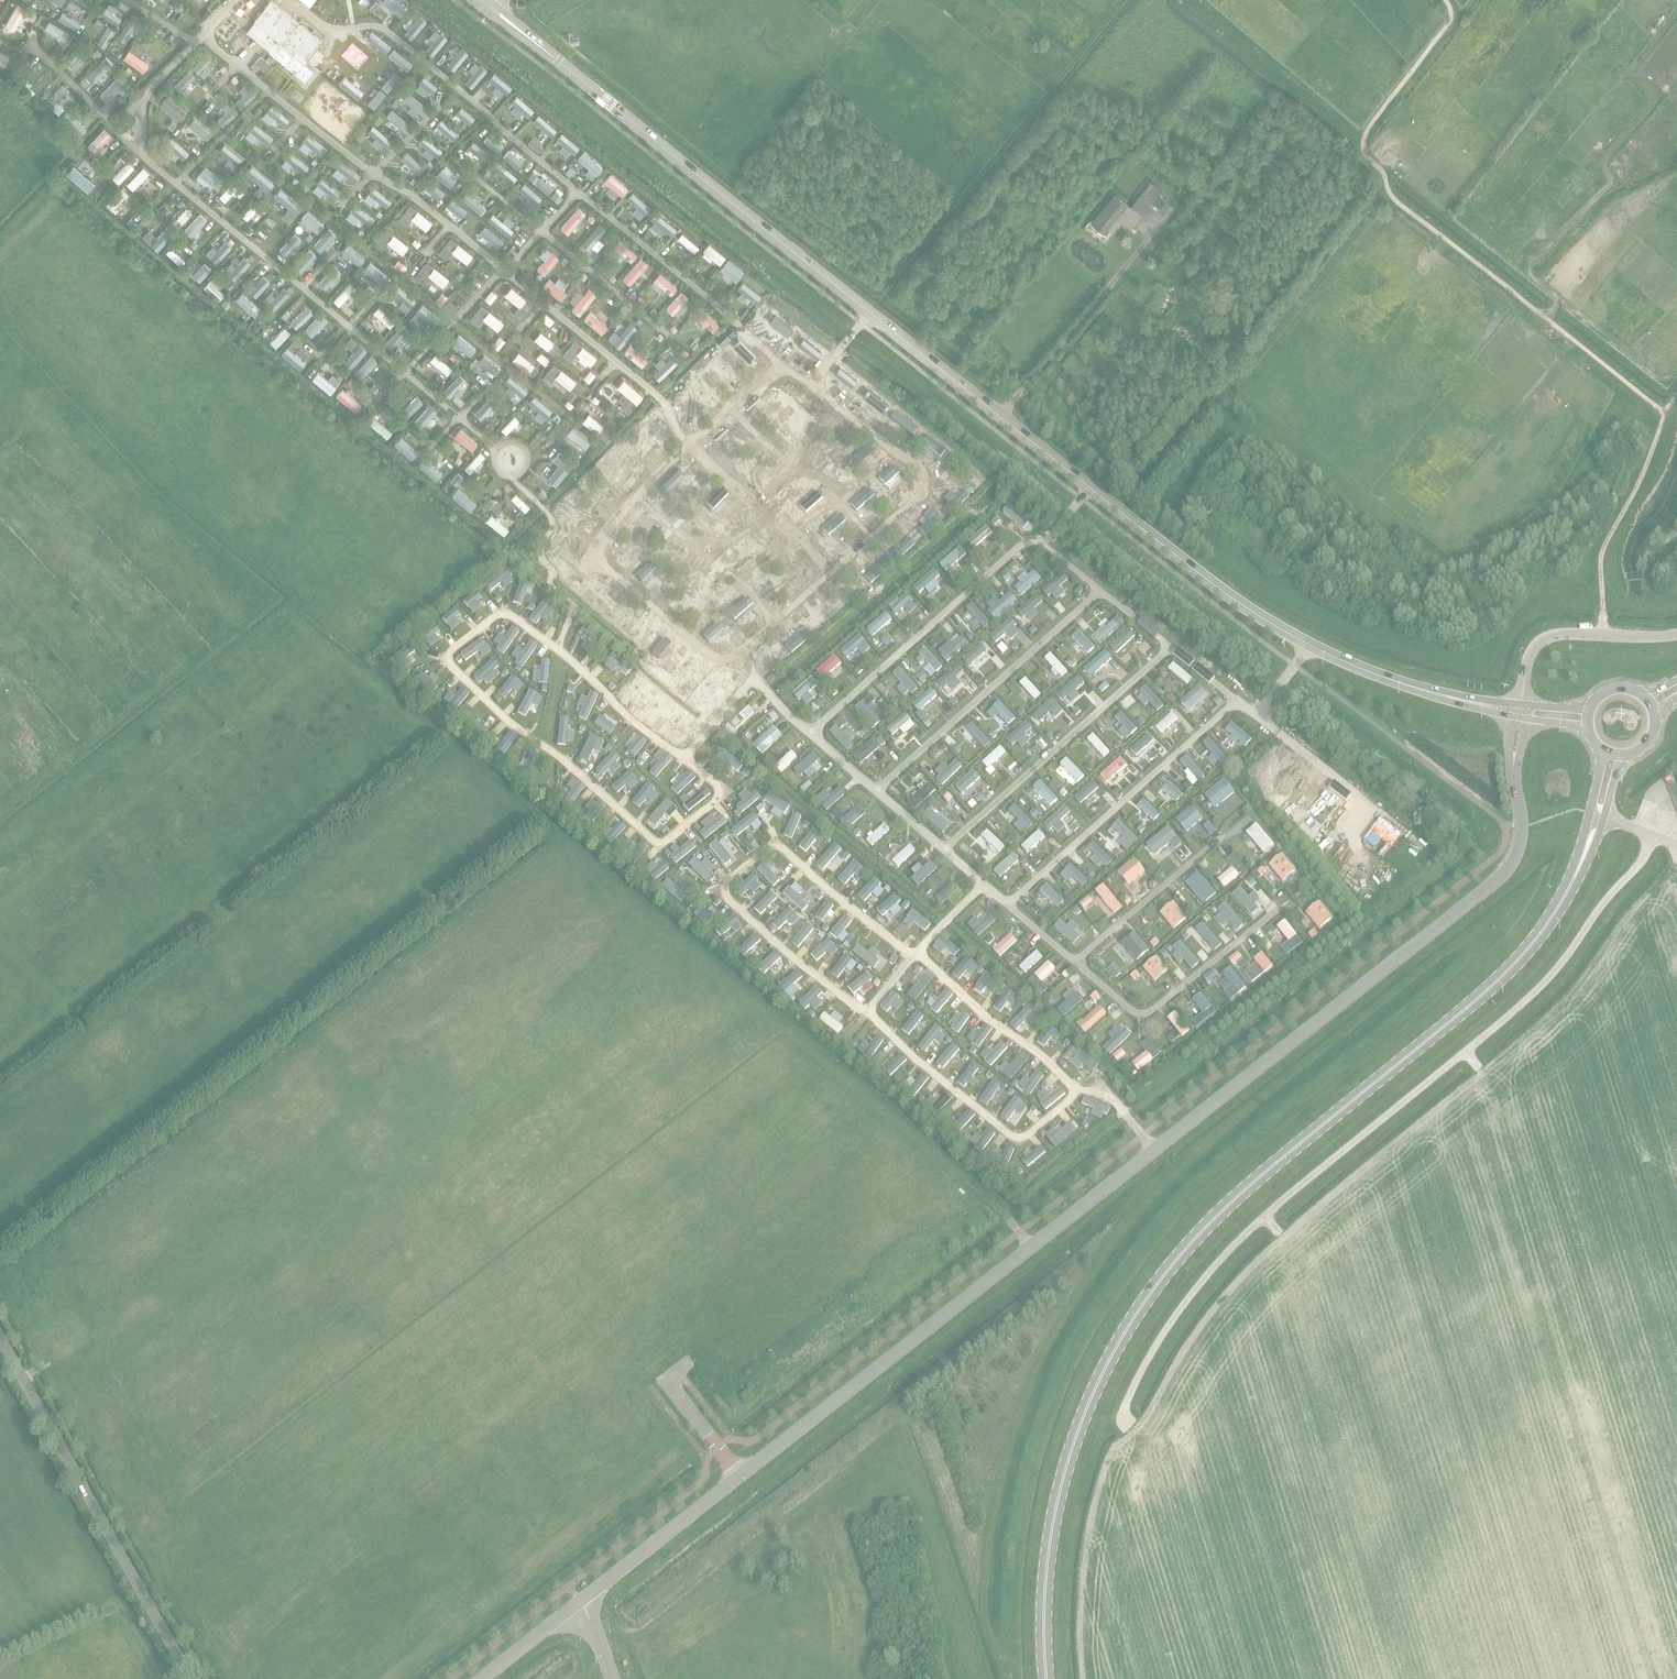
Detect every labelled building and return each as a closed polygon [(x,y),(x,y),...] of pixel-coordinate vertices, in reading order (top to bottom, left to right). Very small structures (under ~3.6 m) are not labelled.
[(168,10),(174,3),(171,0),(157,0),(168,10)] [(409,5),(403,0),(385,0),(382,4),(399,18),(409,5)] [(267,53),(303,82),(311,72),(290,56),(308,33),(269,2),(253,22),(253,23),(245,34),(268,52),(267,53)] [(16,9),(5,27),(11,30),(21,12),(16,9)] [(121,19),(105,10),(102,15),(118,25),(121,19)] [(58,20),(75,30),(79,23),(69,17),(70,14),(65,11),(64,14),(63,13),(58,20)] [(131,16),(119,36),(127,40),(139,20),(131,16)] [(411,41),(426,23),(419,17),(404,35),(411,41)] [(68,33),(49,21),(44,28),(64,40),(68,33)] [(115,30),(106,24),(95,43),(104,49),(115,30)] [(425,52),(432,58),(447,40),(440,34),(425,52)] [(164,44),(149,35),(146,41),(160,50),(164,44)] [(66,58),(71,63),(86,47),(81,42),(66,58)] [(447,67),(453,72),(468,54),(462,49),(447,67)] [(205,53),(192,67),(199,73),(212,59),(205,53)] [(109,63),(105,60),(104,58),(89,74),(94,79),(104,69),(105,70),(107,69),(105,67),(109,63)] [(472,90),(483,77),(487,72),(480,66),(465,84),(472,90)] [(30,86),(36,92),(53,75),(47,69),(30,86)] [(394,83),(399,78),(389,69),(384,74),(390,79),(388,81),(390,82),(391,81),(394,83)] [(174,85),(180,91),(194,78),(187,71),(174,85)] [(503,94),(506,96),(512,89),(494,74),(488,81),(496,87),(491,92),(499,99),(503,94)] [(418,81),(437,97),(442,91),(423,75),(418,81)] [(122,83),(119,79),(117,78),(102,93),(107,98),(117,88),(118,90),(120,88),(119,87),(122,83)] [(249,89),(236,102),(242,108),(255,95),(249,89)] [(403,97),(422,113),(427,107),(408,91),(403,97)] [(53,108),(57,112),(70,98),(66,94),(53,108)] [(185,111),(167,97),(162,103),(180,117),(185,111)] [(511,103),(528,118),(534,112),(516,97),(511,103)] [(450,107),(469,123),(474,117),(455,101),(450,107)] [(266,111),(285,126),(290,120),(271,104),(266,111)] [(217,120),(224,126),(237,113),(231,107),(217,120)] [(386,114),(405,130),(410,124),(391,108),(386,114)] [(62,118),(80,135),(86,128),(68,111),(62,118)] [(533,122),(551,138),(556,131),(538,116),(533,122)] [(434,123),(453,139),(458,133),(439,117),(434,123)] [(212,133),(193,118),(188,124),(207,139),(212,133)] [(248,129),(268,144),(272,138),(253,123),(248,129)] [(369,132),(388,147),(393,141),(374,126),(369,132)] [(303,140),(322,156),(327,149),(308,134),(303,140)] [(417,140),(437,156),(442,150),(422,134),(417,140)] [(570,153),(574,156),(580,149),(562,134),(556,141),(563,147),(559,152),(566,158),(570,153)] [(493,148),(480,137),(476,141),(489,153),(493,148)] [(100,140),(88,153),(92,157),(105,144),(100,140)] [(156,146),(173,160),(177,154),(167,146),(169,144),(165,141),(163,143),(160,141),(156,146)] [(486,157),(472,145),(469,150),(482,161),(486,157)] [(221,151),(236,162),(240,157),(225,146),(221,151)] [(285,158),(304,173),(309,167),(290,152),(285,158)] [(400,158),(419,173),(424,167),(405,152),(400,158)] [(524,164),(509,152),(505,157),(520,169),(524,164)] [(603,169),(584,153),(578,161),(589,170),(585,175),(592,181),(596,176),(597,177),(603,169)] [(335,166),(355,181),(359,175),(340,160),(335,166)] [(249,163),(238,176),(243,180),(254,167),(249,163)] [(126,164),(113,177),(117,181),(130,168),(126,164)] [(515,176),(500,164),(496,169),(511,181),(515,176)] [(222,180),(205,166),(200,171),(218,185),(222,180)] [(143,167),(126,184),(132,190),(142,179),(144,181),(147,178),(145,177),(149,173),(143,167)] [(72,175),(87,186),(91,181),(77,170),(72,175)] [(441,180),(456,193),(461,188),(446,175),(441,180)] [(617,194),(622,198),(628,190),(610,176),(604,183),(610,188),(606,193),(613,199),(617,194)] [(317,183),(336,199),(341,193),(322,177),(317,183)] [(557,189),(541,177),(537,182),(553,194),(557,189)] [(265,185),(278,197),(282,192),(269,180),(265,185)] [(534,191),(521,181),(517,186),(524,192),(523,194),(526,197),(528,194),(530,196),(534,191)] [(232,183),(219,196),(225,201),(237,188),(232,183)] [(429,188),(443,199),(447,194),(433,183),(429,188)] [(1117,218),(1130,228),(1160,190),(1151,183),(1131,210),(1114,197),(1092,225),(1104,235),(1117,218)] [(367,192),(386,207),(391,201),(372,186),(367,192)] [(122,187),(106,204),(111,210),(121,200),(123,202),(126,198),(124,197),(128,193),(122,187)] [(462,196),(475,207),(479,202),(466,191),(462,196)] [(546,193),(533,208),(538,212),(551,198),(546,193)] [(650,210),(633,194),(627,201),(636,209),(632,214),(639,221),(644,216),(645,217),(650,210)] [(281,215),(294,201),(289,196),(276,210),(281,215)] [(450,205),(464,216),(468,211),(454,200),(450,205)] [(350,210),(369,226),(374,220),(355,204),(350,210)] [(409,204),(397,220),(405,226),(411,218),(426,229),(432,222),(409,204)] [(186,207),(173,222),(178,227),(192,212),(186,207)] [(578,207),(560,228),(567,233),(585,213),(578,207)] [(488,216),(505,231),(510,225),(492,211),(488,216)] [(309,212),(305,217),(318,228),(322,223),(309,212)] [(665,233),(671,238),(677,231),(657,213),(650,221),(654,223),(650,228),(661,237),(665,233)] [(272,215),(259,230),(263,234),(271,226),(272,227),(276,224),(275,222),(277,220),(272,215)] [(472,223),(486,234),(490,229),(476,218),(472,223)] [(198,219),(187,231),(192,235),(203,223),(198,219)] [(604,245),(597,239),(606,230),(599,223),(581,244),(587,250),(590,247),(597,253),(604,245)] [(141,224),(137,229),(141,233),(146,237),(150,233),(145,228),(146,228),(141,224)] [(160,247),(173,232),(168,228),(167,229),(165,227),(162,231),(164,233),(155,242),(160,247)] [(329,228),(317,242),(321,246),(334,233),(329,228)] [(385,228),(374,243),(381,249),(387,242),(402,253),(408,246),(385,228)] [(490,238),(504,249),(508,244),(494,233),(490,238)] [(698,248),(681,233),(677,238),(694,253),(698,248)] [(294,234),(281,248),(286,252),(299,238),(294,234)] [(450,237),(438,252),(446,259),(452,251),(466,263),(472,255),(450,237)] [(212,255),(217,260),(218,260),(231,245),(226,240),(212,255)] [(630,261),(636,254),(618,240),(612,247),(615,249),(609,256),(617,262),(622,255),(630,261)] [(725,256),(708,243),(702,250),(719,264),(725,256)] [(362,257),(348,245),(344,250),(358,262),(362,257)] [(166,252),(180,266),(184,261),(170,247),(166,252)] [(310,248),(298,262),(303,266),(315,252),(310,248)] [(237,251),(224,265),(229,270),(239,261),(241,263),(243,260),(241,258),(243,256),(237,251)] [(558,257),(551,251),(537,269),(544,275),(558,257)] [(647,264),(640,258),(622,278),(629,284),(647,264)] [(719,269),(735,281),(744,270),(728,258),(719,269)] [(426,261),(414,276),(422,282),(428,275),(442,286),(449,279),(426,261)] [(205,264),(193,277),(198,281),(210,268),(205,264)] [(386,276),(372,264),(368,270),(377,277),(375,280),(379,283),(381,280),(383,281),(386,276)] [(334,267),(321,280),(325,284),(338,271),(334,267)] [(217,271),(204,286),(209,290),(217,282),(220,284),(222,281),(220,279),(222,276),(217,271)] [(653,280),(671,294),(677,287),(659,273),(653,280)] [(255,296),(271,279),(266,274),(257,283),(255,280),(251,285),(253,287),(249,290),(255,296)] [(566,293),(548,278),(543,285),(560,300),(566,293)] [(350,283),(333,300),(338,305),(355,288),(350,283)] [(755,306),(761,299),(742,284),(736,291),(741,294),(737,299),(742,304),(746,298),(755,306)] [(415,300),(397,285),(393,290),(401,297),(400,299),(403,301),(404,300),(410,305),(415,300)] [(510,287),(504,295),(518,306),(512,313),(520,320),(532,305),(510,287)] [(588,288),(571,309),(578,315),(595,294),(588,288)] [(270,309),(283,295),(278,291),(269,300),(267,298),(264,301),(266,304),(265,305),(270,309)] [(672,314),(688,297),(681,291),(665,308),(672,314)] [(224,302),(237,313),(241,308),(228,297),(224,302)] [(435,315),(421,304),(417,309),(431,320),(435,315)] [(481,304),(469,320),(477,326),(483,319),(497,330),(503,322),(481,304)] [(373,312),(389,327),(394,321),(378,306),(373,312)] [(692,312),(712,331),(718,324),(698,306),(692,312)] [(589,312),(583,319),(601,333),(607,327),(589,312)] [(792,326),(774,312),(768,319),(772,322),(767,328),(779,338),(784,331),(786,333),(792,326)] [(311,335),(324,320),(319,316),(306,330),(311,335)] [(632,318),(618,336),(625,341),(639,323),(632,318)] [(275,347),(290,332),(284,326),(269,341),(275,347)] [(400,329),(385,343),(391,349),(399,341),(401,344),(405,340),(403,337),(405,334),(400,329)] [(540,331),(534,339),(553,354),(559,347),(540,331)] [(337,352),(351,338),(346,333),(332,347),(337,352)] [(821,350),(802,335),(797,342),(807,350),(802,356),(811,363),(821,350)] [(456,341),(470,352),(474,348),(459,336),(456,341)] [(597,360),(575,342),(563,356),(570,363),(576,356),(590,368),(597,360)] [(739,342),(733,349),(740,356),(735,361),(742,368),(747,362),(748,364),(754,358),(739,342)] [(629,345),(624,352),(641,367),(647,360),(629,345)] [(361,349),(348,363),(353,367),(365,354),(361,349)] [(517,352),(511,359),(532,376),(538,369),(517,352)] [(288,358),(302,370),(307,365),(292,353),(288,358)] [(477,358),(490,370),(494,365),(481,353),(477,358)] [(430,360),(447,374),(452,368),(435,354),(430,360)] [(671,355),(652,374),(658,381),(678,362),(671,355)] [(375,357),(362,371),(367,375),(379,361),(375,357)] [(553,363),(541,378),(549,385),(554,378),(569,389),(576,381),(553,363)] [(719,363),(713,369),(720,376),(715,381),(722,388),(727,383),(729,384),(735,378),(719,363)] [(856,378),(838,364),(833,371),(834,371),(829,377),(838,384),(842,378),(850,385),(856,378)] [(315,377),(329,389),(333,384),(319,372),(315,377)] [(461,374),(444,391),(449,396),(466,379),(461,374)] [(524,388),(509,375),(505,380),(514,388),(513,390),(516,392),(517,391),(520,393),(524,388)] [(792,381),(786,376),(770,392),(776,398),(778,396),(783,401),(791,394),(785,388),(792,381)] [(624,381),(616,389),(623,395),(618,401),(623,406),(620,409),(628,416),(637,406),(643,398),(624,381)] [(406,384),(394,397),(398,402),(411,388),(406,384)] [(698,384),(691,390),(699,397),(693,402),(700,409),(706,404),(707,405),(713,399),(698,384)] [(888,403),(867,386),(861,393),(869,399),(864,405),(877,414),(881,409),(882,410),(888,403)] [(342,397),(357,409),(361,404),(347,392),(342,397)] [(416,395),(402,410),(407,415),(421,400),(416,395)] [(491,397),(477,412),(482,417),(490,409),(492,411),(496,407),(494,404),(496,402),(491,397)] [(551,413),(534,399),(528,405),(538,413),(533,418),(541,425),(545,419),(546,420),(551,413)] [(762,399),(747,415),(753,421),(759,415),(764,420),(771,413),(766,408),(769,405),(762,399)] [(918,427),(897,410),(892,417),(903,426),(899,432),(907,439),(912,433),(913,434),(918,427)] [(588,413),(582,421),(604,439),(616,424),(608,417),(602,425),(588,413)] [(514,416),(501,429),(506,434),(519,420),(514,416)] [(368,422),(382,434),(387,428),(372,417),(368,422)] [(794,425),(787,419),(771,437),(777,443),(785,434),(791,439),(798,431),(793,426),(794,425)] [(664,431),(657,425),(642,441),(653,452),(660,445),(655,440),(664,431)] [(567,434),(584,448),(589,442),(572,427),(567,434)] [(746,436),(740,430),(721,449),(727,455),(730,452),(736,457),(743,449),(738,444),(746,436)] [(449,437),(465,451),(469,445),(453,432),(449,437)] [(946,448),(927,434),(922,441),(932,449),(928,455),(936,461),(946,448)] [(394,444),(409,456),(413,450),(399,439),(394,444)] [(875,449),(870,443),(852,458),(857,464),(861,461),(866,467),(874,461),(869,455),(875,449)] [(634,449),(618,465),(624,471),(631,464),(635,469),(643,461),(639,456),(640,455),(634,449)] [(767,458),(760,452),(746,468),(752,474),(759,467),(764,472),(771,464),(766,459),(767,458)] [(478,453),(463,469),(468,473),(483,458),(478,453)] [(559,467),(547,481),(556,488),(574,466),(559,454),(553,462),(559,467)] [(978,474),(958,459),(953,465),(963,473),(958,479),(966,485),(971,479),(972,480),(978,474)] [(420,465),(435,477),(439,472),(425,460),(420,465)] [(903,476),(892,464),(879,476),(886,483),(892,478),(896,483),(903,476)] [(705,475),(699,469),(682,486),(688,492),(694,485),(700,491),(707,484),(701,479),(705,475)] [(616,479),(609,472),(596,485),(608,497),(616,490),(610,485),(616,479)] [(447,487),(463,501),(467,495),(452,482),(447,487)] [(874,493),(868,487),(850,502),(861,514),(869,507),(864,502),(874,493)] [(955,495),(951,490),(944,497),(948,502),(945,505),(951,511),(969,495),(963,488),(955,495)] [(822,496),(816,489),(799,504),(805,511),(813,504),(818,510),(826,503),(821,497),(822,496)] [(728,497),(721,491),(706,508),(713,513),(719,506),(725,511),(732,504),(726,499),(728,497)] [(681,500),(675,493),(658,509),(665,516),(666,514),(671,519),(678,512),(674,507),(681,500)] [(512,500),(523,511),(529,506),(517,494),(512,500)] [(586,498),(570,514),(576,520),(584,512),(589,517),(596,510),(591,505),(592,504),(586,498)] [(1029,522),(1008,504),(1002,510),(1024,529),(1029,522)] [(942,518),(931,507),(924,514),(929,519),(918,528),(924,535),(942,518)] [(846,518),(840,512),(822,527),(828,534),(846,518)] [(486,520),(503,535),(508,528),(498,520),(500,518),(497,516),(495,517),(491,514),(486,520)] [(704,521),(697,515),(682,532),(689,537),(695,530),(701,535),(708,528),(702,523),(704,521)] [(661,529),(650,518),(638,531),(644,537),(649,532),(654,536),(661,529)] [(974,548),(991,532),(986,526),(968,542),(974,548)] [(560,534),(554,529),(548,536),(570,553),(575,546),(568,540),(573,534),(564,528),(560,534)] [(771,530),(757,543),(763,549),(769,543),(774,549),(782,542),(777,537),(777,536),(771,530)] [(915,542),(905,532),(898,539),(902,543),(892,553),(898,559),(915,542)] [(535,546),(534,545),(529,552),(550,568),(555,561),(543,552),(547,546),(539,540),(535,546)] [(635,546),(628,540),(612,557),(619,563),(627,554),(631,559),(638,552),(634,548),(635,546)] [(678,549),(671,543),(656,559),(663,565),(669,557),(675,562),(682,555),(677,550),(678,549)] [(947,569),(964,553),(960,548),(942,564),(947,569)] [(748,551),(732,565),(737,571),(745,564),(750,569),(757,563),(753,558),(754,557),(748,551)] [(795,551),(781,564),(787,570),(793,565),(798,570),(806,563),(801,558),(802,558),(795,551)] [(869,563),(861,570),(871,582),(889,566),(883,559),(873,568),(869,563)] [(658,574),(649,566),(635,580),(641,585),(648,578),(651,581),(658,574)] [(922,591),(939,575),(935,570),(917,586),(922,591)] [(1036,571),(1019,586),(1024,592),(1041,577),(1036,571)] [(772,572),(756,586),(761,593),(770,585),(774,591),(781,584),(777,579),(778,578),(772,572)] [(727,581),(721,574),(704,589),(710,596),(727,581)] [(604,581),(596,577),(586,600),(594,603),(599,592),(605,594),(609,585),(603,582),(604,581)] [(513,579),(501,590),(506,596),(518,585),(513,579)] [(899,611),(915,597),(911,592),(895,606),(899,611)] [(696,596),(680,611),(685,617),(693,611),(698,617),(706,610),(701,604),(702,603),(696,596)] [(746,596),(729,611),(734,617),(744,609),(749,615),(757,608),(746,596)] [(1036,596),(1018,613),(1023,619),(1041,602),(1036,596)] [(627,602),(620,597),(607,615),(614,620),(615,619),(621,623),(627,615),(621,611),(627,602)] [(1008,597),(990,613),(995,618),(1013,602),(1008,597)] [(483,605),(494,616),(499,611),(488,600),(483,605)] [(538,618),(550,607),(544,601),(533,613),(538,618)] [(816,609),(808,616),(819,628),(835,613),(830,607),(821,615),(816,609)] [(463,616),(474,627),(480,622),(468,610),(463,616)] [(647,612),(629,633),(635,639),(646,627),(651,632),(657,624),(652,619),(653,618),(647,612)] [(553,632),(564,620),(559,615),(547,626),(553,632)] [(875,632),(890,619),(886,615),(871,627),(875,632)] [(726,626),(720,619),(703,634),(709,641),(710,639),(715,645),(723,638),(718,632),(726,626)] [(983,619),(966,634),(971,639),(988,625),(983,619)] [(1010,619),(992,635),(997,641),(1015,625),(1010,619)] [(1100,643),(1117,628),(1111,622),(1094,637),(1100,643)] [(444,632),(456,643),(461,638),(450,626),(444,632)] [(810,636),(804,629),(794,639),(789,633),(782,640),(792,652),(810,636)] [(1072,635),(1089,652),(1094,647),(1078,630),(1072,635)] [(1117,653),(1136,635),(1130,630),(1112,647),(1117,653)] [(516,650),(527,638),(522,633),(511,644),(516,650)] [(848,658),(866,642),(861,636),(842,652),(848,658)] [(670,642),(664,637),(652,651),(658,656),(670,642)] [(594,652),(581,642),(577,648),(589,658),(594,652)] [(984,642),(965,659),(971,664),(989,648),(984,642)] [(956,643),(940,656),(945,662),(960,648),(956,643)] [(920,654),(935,671),(941,666),(925,649),(920,654)] [(688,654),(673,672),(680,677),(687,668),(693,673),(699,665),(694,660),(694,659),(692,657),(696,653),(692,650),(689,654),(688,654)] [(422,658),(437,664),(440,657),(425,651),(422,658)] [(784,658),(778,651),(771,657),(767,652),(759,659),(763,664),(761,666),(767,673),(784,658)] [(1067,671),(1050,653),(1045,658),(1061,677),(1067,671)] [(1094,674),(1110,659),(1105,653),(1088,668),(1094,674)] [(613,668),(600,657),(596,663),(608,673),(613,668)] [(823,678),(841,663),(837,658),(819,673),(823,678)] [(535,677),(546,666),(541,661),(530,672),(535,677)] [(484,679),(495,668),(489,662),(478,674),(484,679)] [(1168,669),(1187,684),(1192,678),(1173,663),(1168,669)] [(957,665),(941,680),(946,686),(963,671),(957,665)] [(428,687),(439,675),(434,670),(423,682),(428,687)] [(716,678),(709,673),(695,690),(702,695),(716,678)] [(550,694),(562,682),(556,677),(545,689),(550,694)] [(1019,683),(1034,700),(1040,695),(1025,678),(1019,683)] [(1064,700),(1081,684),(1076,679),(1059,694),(1064,700)] [(501,697),(513,685),(507,680),(496,692),(501,697)] [(810,681),(795,694),(800,700),(815,687),(810,681)] [(910,695),(898,681),(893,685),(905,699),(910,695)] [(1198,688),(1182,704),(1188,710),(1204,694),(1198,688)] [(450,706),(462,694),(456,689),(445,701),(450,706)] [(931,689),(913,706),(918,712),(936,695),(931,689)] [(1144,694),(1157,710),(1163,705),(1149,690),(1144,694)] [(519,712),(530,701),(525,696),(514,707),(519,712)] [(892,710),(880,696),(875,700),(887,714),(892,710)] [(1052,699),(1036,714),(1041,720),(1058,705),(1052,699)] [(992,705),(1009,723),(1014,718),(998,700),(992,705)] [(1113,716),(1130,734),(1136,729),(1119,711),(1113,716)] [(539,729),(550,717),(544,712),(533,724),(539,729)] [(905,713),(887,729),(892,735),(910,719),(905,713)] [(1172,713),(1155,728),(1161,733),(1177,719),(1172,713)] [(592,733),(603,721),(597,716),(586,728),(592,733)] [(847,721),(861,737),(867,732),(853,716),(847,721)] [(488,738),(499,726),(494,721),(482,732),(488,738)] [(1026,723),(1008,739),(1013,745),(1031,729),(1026,723)] [(1227,730),(1245,745),(1251,739),(1232,723),(1227,730)] [(967,731),(982,747),(988,742),(973,725),(967,731)] [(618,743),(606,732),(601,738),(613,749),(618,743)] [(763,752),(781,737),(776,732),(765,741),(763,739),(759,742),(761,745),(758,747),(763,752)] [(1087,739),(1103,757),(1109,752),(1093,734),(1087,739)] [(874,738),(853,757),(860,765),(881,747),(874,738)] [(1143,739),(1127,753),(1132,759),(1148,744),(1143,739)] [(512,757),(523,745),(518,740),(507,752),(512,757)] [(1206,746),(1220,762),(1225,758),(1211,741),(1206,746)] [(1000,746),(982,762),(987,768),(1005,751),(1000,746)] [(570,764),(582,752),(576,747),(565,759),(570,764)] [(796,749),(782,761),(786,766),(800,754),(796,749)] [(639,762),(627,751),(622,757),(635,767),(639,762)] [(532,772),(543,760),(537,755),(526,767),(532,772)] [(1060,764),(1077,782),(1084,776),(1067,758),(1060,764)] [(1184,766),(1198,782),(1204,777),(1190,761),(1184,766)] [(1117,762),(1101,776),(1106,781),(1121,767),(1117,762)] [(587,780),(598,768),(593,763),(582,774),(587,780)] [(952,763),(936,778),(941,784),(958,769),(952,763)] [(1209,763),(1203,768),(1208,773),(1210,775),(1215,771),(1213,769),(1213,768),(1209,763)] [(721,774),(709,764),(704,770),(717,780),(721,774)] [(815,767),(798,781),(803,787),(820,773),(815,767)] [(646,788),(657,776),(652,771),(641,783),(646,788)] [(554,791),(566,779),(560,774),(549,786),(554,791)] [(969,774),(954,787),(959,793),(969,784),(971,787),(976,782),(973,780),(974,779),(969,774)] [(603,794),(614,782),(609,777),(598,789),(603,794)] [(1045,797),(1043,799),(1046,802),(1048,801),(1051,804),(1056,799),(1040,781),(1034,786),(1045,797)] [(660,799),(672,787),(666,782),(655,793),(660,799)] [(731,797),(744,788),(739,782),(726,791),(731,797)] [(1163,788),(1177,801),(1183,795),(1169,782),(1163,788)] [(915,809),(936,790),(929,783),(908,802),(915,809)] [(1198,803),(1205,811),(1227,792),(1219,783),(1198,803)] [(1090,785),(1072,801),(1077,807),(1095,791),(1090,785)] [(573,805),(585,793),(579,788),(568,800),(573,805)] [(838,790),(824,803),(828,808),(842,795),(838,790)] [(621,809),(633,797),(627,792),(616,804),(621,809)] [(672,811),(683,800),(678,795),(666,806),(672,811)] [(1137,804),(1154,819),(1158,815),(1141,799),(1137,804)] [(863,804),(844,820),(849,826),(868,810),(863,804)] [(592,822),(603,810),(598,805),(587,817),(592,822)] [(633,822),(644,810),(639,805),(627,817),(633,822)] [(1025,828),(1031,823),(1015,805),(1009,810),(1025,828)] [(1067,805),(1049,822),(1054,827),(1065,817),(1067,819),(1071,816),(1069,813),(1072,811),(1067,805)] [(1172,826),(1179,834),(1201,815),(1193,807),(1172,826)] [(924,815),(939,829),(944,823),(929,810),(924,815)] [(695,830),(708,820),(704,814),(691,824),(695,830)] [(776,828),(765,815),(759,820),(770,833),(776,828)] [(646,834),(657,822),(651,817),(640,829),(646,834)] [(1112,827),(1129,843),(1135,838),(1117,821),(1112,827)] [(788,839),(800,827),(794,822),(783,834),(788,839)] [(867,840),(872,846),(890,830),(884,824),(873,834),(871,832),(867,835),(869,838),(867,840)] [(613,843),(625,831),(619,826),(608,837),(613,843)] [(1245,839),(1259,855),(1272,843),(1259,827),(1245,839)] [(754,841),(743,828),(738,833),(748,845),(754,841)] [(672,845),(685,836),(681,830),(668,839),(672,845)] [(1039,830),(1021,846),(1027,853),(1045,837),(1039,830)] [(997,831),(980,847),(985,853),(995,844),(997,846),(1002,842),(1000,840),(1003,837),(997,831)] [(1144,851),(1152,860),(1173,841),(1166,832),(1144,851)] [(804,851),(815,839),(810,834),(799,846),(804,851)] [(734,854),(723,842),(717,847),(728,859),(734,854)] [(910,844),(892,861),(898,867),(915,850),(910,844)] [(1088,850),(1102,864),(1108,857),(1095,844),(1088,850)] [(644,865),(657,855),(653,849),(640,859),(644,865)] [(825,868),(837,857),(831,851),(820,863),(825,868)] [(718,866),(708,854),(702,859),(713,871),(718,866)] [(1012,854),(993,871),(999,878),(1018,861),(1012,854)] [(1231,868),(1217,880),(1224,888),(1246,869),(1233,854),(1225,861),(1231,868)] [(1282,854),(1269,865),(1282,881),(1296,870),(1282,854)] [(1117,872),(1128,885),(1144,872),(1133,859),(1117,872)] [(705,875),(694,863),(689,868),(700,880),(705,875)] [(788,875),(777,863),(771,868),(782,880),(788,875)] [(1064,869),(1081,886),(1086,880),(1069,863),(1064,869)] [(915,880),(920,884),(936,869),(931,864),(920,875),(918,873),(915,875),(918,877),(915,880)] [(843,884),(854,872),(849,867),(837,879),(843,884)] [(742,892),(753,880),(748,875),(736,886),(742,892)] [(1200,879),(1186,890),(1200,907),(1214,896),(1200,879)] [(1250,906),(1264,895),(1252,881),(1239,892),(1250,906)] [(951,883),(936,897),(942,903),(957,890),(951,883)] [(1123,908),(1104,883),(1093,891),(1113,916),(1123,908)] [(1040,890),(1058,907),(1063,902),(1045,884),(1040,890)] [(811,897),(800,885),(794,890),(805,902),(811,897)] [(863,902),(874,890),(868,885),(857,897),(863,902)] [(709,901),(696,891),(692,897),(705,907),(709,901)] [(757,913),(769,901),(763,896),(752,908),(757,913)] [(823,918),(834,907),(829,901),(817,913),(823,918)] [(880,918),(891,906),(885,901),(874,913),(880,918)] [(1305,913),(1319,929),(1333,917),(1319,901),(1305,913)] [(1174,902),(1160,913),(1173,929),(1187,918),(1174,902)] [(1098,929),(1078,904),(1068,912),(1088,937),(1098,929)] [(1219,931),(1233,920),(1221,906),(1208,917),(1219,931)] [(775,929),(787,917),(781,912),(770,924),(775,929)] [(725,930),(736,918),(731,913),(719,924),(725,930)] [(967,923),(973,929),(979,935),(996,920),(989,913),(980,922),(975,916),(967,923)] [(841,934),(852,922),(847,917),(836,929),(841,934)] [(909,930),(898,918),(893,923),(904,935),(909,930)] [(1285,920),(1277,926),(1288,941),(1281,947),(1287,954),(1302,943),(1285,920)] [(1187,956),(1201,945),(1190,931),(1176,943),(1187,956)] [(798,950),(809,938),(803,933),(792,945),(798,950)] [(1134,933),(1122,943),(1137,960),(1149,950),(1134,933)] [(751,951),(762,940),(757,934),(745,946),(751,951)] [(990,934),(983,939),(988,945),(994,939),(990,934)] [(954,955),(959,949),(941,935),(936,942),(932,947),(940,954),(945,948),(954,955)] [(1010,935),(993,950),(999,956),(1016,941),(1010,935)] [(875,949),(864,936),(858,942),(869,954),(875,949)] [(1265,971),(1273,965),(1256,942),(1248,949),(1265,971)] [(817,964),(828,953),(822,948),(811,959),(817,964)] [(1037,951),(1019,967),(1024,973),(1042,957),(1037,951)] [(768,969),(780,957),(774,952),(763,964),(768,969)] [(973,962),(974,961),(968,956),(953,973),(959,978),(967,969),(972,974),(978,967),(973,962)] [(1156,956),(1143,967),(1154,981),(1168,970),(1156,956)] [(1048,961),(1027,981),(1041,995),(1048,988),(1041,982),(1055,969),(1048,961)] [(836,979),(847,967),(842,962),(830,974),(836,979)] [(1236,993),(1244,987),(1227,964),(1219,970),(1236,993)] [(792,986),(803,974),(797,969),(786,980),(792,986)] [(915,1000),(934,976),(927,970),(907,994),(915,1000)] [(991,977),(992,975),(986,971),(974,988),(981,993),(986,986),(991,989),(997,981),(991,977)] [(855,995),(866,984),(861,978),(850,990),(855,995)] [(808,1002),(819,990),(814,985),(803,997),(808,1002)] [(1013,1004),(1019,996),(1007,987),(993,1006),(1000,1011),(1008,1001),(1013,1004)] [(936,1013),(953,994),(947,988),(935,1002),(931,998),(926,1003),(931,1007),(930,1007),(936,1013)] [(1057,1009),(1063,1016),(1084,998),(1078,991),(1075,994),(1070,989),(1062,996),(1066,1000),(1057,1009)] [(1207,1018),(1215,1012),(1197,989),(1189,995),(1207,1018)] [(898,998),(899,996),(894,991),(881,1006),(886,1011),(892,1005),(897,1010),(903,1003),(898,998)] [(842,1014),(829,1004),(825,1010),(838,1020),(842,1014)] [(1033,1013),(1036,1010),(1030,1004),(1010,1023),(1016,1029),(1026,1020),(1031,1025),(1038,1018),(1033,1013)] [(1099,1006),(1078,1025),(1085,1034),(1106,1014),(1099,1006)] [(908,1034),(923,1016),(916,1010),(901,1029),(908,1034)] [(958,1033),(969,1016),(963,1011),(952,1028),(958,1033)] [(1175,1012),(1167,1018),(1177,1030),(1168,1038),(1172,1043),(1181,1036),(1182,1036),(1189,1030),(1175,1012)] [(1108,1040),(1114,1048),(1135,1031),(1126,1022),(1108,1040)] [(978,1047),(992,1028),(985,1023),(978,1033),(972,1030),(967,1038),(972,1041),(971,1042),(978,1047)] [(1056,1031),(1057,1030),(1049,1024),(1037,1041),(1044,1046),(1052,1036),(1057,1040),(1061,1034),(1056,1031)] [(940,1033),(942,1030),(936,1025),(918,1047),(925,1052),(934,1040),(939,1045),(945,1037),(940,1033)] [(869,1059),(883,1040),(876,1035),(869,1045),(863,1041),(858,1049),(863,1052),(862,1054),(869,1059)] [(1146,1052),(1132,1063),(1138,1070),(1159,1054),(1148,1039),(1140,1045),(1146,1052)] [(990,1066),(1007,1047),(1001,1041),(992,1052),(987,1047),(980,1054),(985,1059),(984,1060),(990,1066)] [(958,1049),(959,1049),(953,1043),(936,1063),(943,1068),(952,1057),(958,1062),(964,1055),(958,1049)] [(1093,1071),(1099,1064),(1078,1047),(1072,1054),(1075,1057),(1071,1062),(1079,1068),(1084,1063),(1093,1071)] [(1010,1080),(1028,1060),(1020,1053),(1009,1066),(1005,1062),(998,1070),(1010,1080)] [(889,1076),(906,1060),(901,1054),(884,1070),(889,1076)] [(972,1077),(979,1068),(972,1063),(957,1082),(964,1087),(967,1083),(973,1087),(977,1082),(972,1077)] [(1030,1094),(1044,1075),(1036,1070),(1030,1079),(1024,1076),(1018,1084),(1023,1088),(1022,1089),(1030,1094)] [(914,1096),(928,1078),(922,1072),(915,1081),(909,1077),(903,1085),(908,1089),(907,1091),(914,1096)] [(986,1105),(1000,1086),(992,1081),(979,1100),(986,1105)] [(1045,1108),(1065,1093),(1060,1086),(1049,1095),(1045,1089),(1037,1096),(1041,1101),(1040,1101),(1045,1108)] [(934,1115),(953,1097),(947,1091),(937,1101),(931,1096),(923,1103),(929,1109),(928,1109),(934,1115)] [(1103,1113),(1107,1115),(1110,1107),(1085,1095),(1081,1103),(1094,1109),(1091,1115),(1101,1119),(1103,1113)] [(1021,1103),(1022,1101),(1015,1097),(1000,1116),(1007,1121),(1015,1110),(1020,1115),(1026,1107),(1021,1103)] [(959,1132),(975,1115),(969,1109),(953,1126),(959,1132)] [(1049,1138),(1055,1146),(1075,1129),(1069,1122),(1057,1131),(1053,1126),(1045,1133),(1049,1137),(1049,1138)] [(980,1152),(995,1133),(988,1128),(981,1138),(975,1134),(970,1142),(975,1146),(974,1147),(980,1152)] [(1021,1158),(1028,1166),(1046,1151),(1040,1143),(1021,1158)] [(1004,1169),(1014,1148),(1006,1144),(1001,1155),(994,1152),(990,1162),(996,1165),(1004,1169)]
